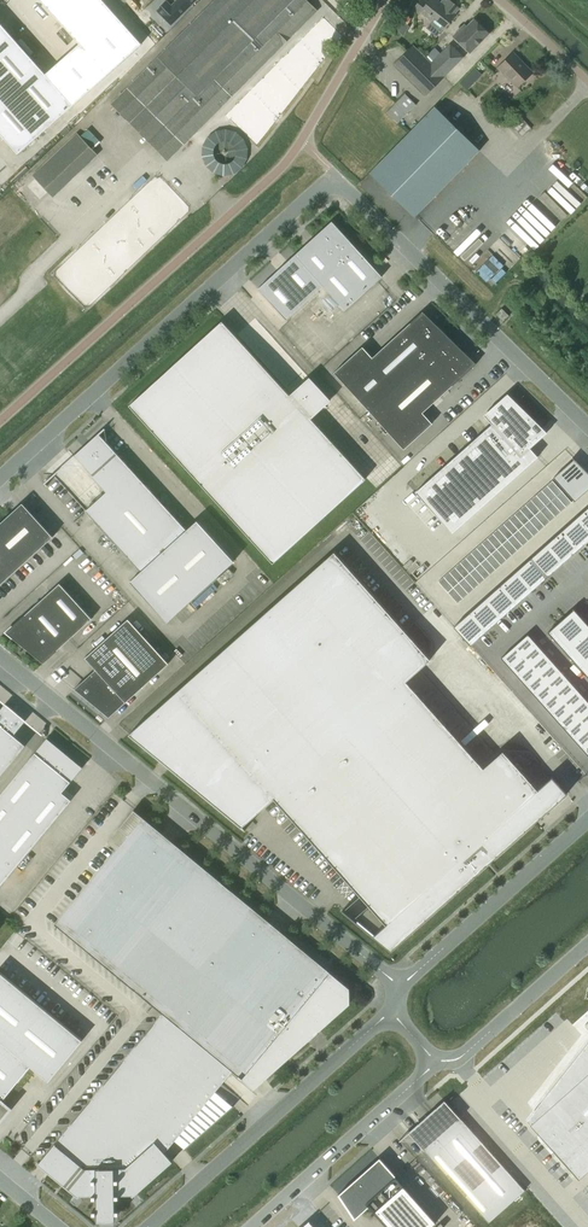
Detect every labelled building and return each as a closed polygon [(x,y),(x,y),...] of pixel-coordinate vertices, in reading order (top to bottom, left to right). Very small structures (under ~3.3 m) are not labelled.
[(21,151),(140,41),(102,0),(39,0),(79,43),(48,72),(0,21),(0,129),(21,151)] [(111,104),(167,160),(318,10),(307,0),(215,0),(111,104)] [(154,11),(169,25),(196,0),(175,0),(168,6),(164,1),(154,11)] [(460,8),(449,0),(445,6),(438,0),(431,0),(428,3),(424,0),(422,0),(414,9),(420,14),(421,12),(431,20),(426,26),(437,35),(442,29),(444,30),(456,15),(455,14),(460,8)] [(462,28),(454,36),(471,53),(489,34),(475,20),(465,30),(462,28)] [(435,48),(426,58),(431,64),(444,77),(464,57),(451,44),(441,54),(435,48)] [(431,64),(426,58),(414,46),(396,64),(427,95),(444,77),(431,64)] [(518,87),(533,72),(514,53),(499,68),(518,87)] [(467,78),(461,84),(467,90),(474,84),(467,78)] [(405,93),(386,112),(398,123),(416,105),(405,93)] [(480,150),(435,106),(370,173),(415,217),(416,216),(480,150)] [(522,137),(530,129),(517,116),(509,123),(522,137)] [(215,123),(198,161),(236,178),(253,140),(215,123)] [(81,135),(78,131),(33,173),(54,196),(99,154),(93,147),(101,140),(89,127),(81,135)] [(540,241),(587,198),(574,185),(533,223),(542,232),(536,237),(540,241)] [(382,276),(332,221),(296,254),(345,310),(382,276)] [(324,286),(295,255),(258,289),(287,320),(324,286)] [(509,315),(502,308),(496,314),(503,321),(509,315)] [(335,373),(370,411),(450,338),(423,312),(373,358),(363,347),(335,373)] [(292,398),(223,321),(130,406),(266,554),(274,563),(366,479),(311,419),(331,400),(312,379),(292,398)] [(450,338),(370,411),(404,450),(433,424),(423,413),(477,364),(450,338)] [(492,424),(415,492),(452,533),(539,456),(531,447),(548,432),(517,402),(508,393),(484,415),(492,424)] [(85,511),(108,536),(140,572),(129,582),(166,623),(234,562),(211,536),(197,521),(186,530),(102,436),(99,433),(90,442),(84,447),(75,455),(93,475),(92,476),(106,492),(86,510),(85,511)] [(553,477),(575,501),(587,489),(587,472),(573,457),(572,458),(574,459),(553,477)] [(552,480),(547,485),(557,496),(562,491),(552,480)] [(547,485),(541,490),(551,501),(557,496),(547,485)] [(541,490),(536,495),(546,506),(551,501),(541,490)] [(562,491),(557,496),(566,507),(572,502),(562,491)] [(536,495),(531,500),(540,511),(546,506),(536,495)] [(557,496),(551,501),(561,512),(566,507),(557,496)] [(531,500),(525,504),(535,515),(540,511),(531,500)] [(551,501),(546,506),(555,517),(561,512),(551,501)] [(0,523),(0,585),(53,536),(22,503),(0,523)] [(525,504),(520,509),(529,520),(535,515),(525,504)] [(546,506),(540,511),(550,521),(555,517),(546,506)] [(577,517),(587,530),(587,507),(577,517)] [(520,509),(514,514),(524,525),(529,520),(520,509)] [(540,511),(535,515),(544,526),(550,521),(540,511)] [(514,514),(509,519),(519,530),(524,525),(514,514)] [(535,515),(529,520),(539,531),(544,526),(535,515)] [(561,531),(578,550),(587,541),(587,530),(577,517),(561,531)] [(509,519),(504,524),(513,535),(519,530),(509,519)] [(529,520),(524,525),(534,536),(539,531),(529,520)] [(504,524),(498,528),(508,539),(513,535),(504,524)] [(524,525),(519,530),(528,541),(534,536),(524,525)] [(498,528),(493,533),(502,544),(508,539),(498,528)] [(519,530),(513,535),(523,545),(528,541),(519,530)] [(561,531),(546,545),(563,563),(578,550),(561,531)] [(493,533),(487,538),(497,549),(502,544),(493,533)] [(513,535),(508,539),(517,550),(523,545),(513,535)] [(487,538),(482,543),(491,554),(497,549),(487,538)] [(508,539),(502,544),(512,555),(517,550),(508,539)] [(482,543),(476,548),(486,559),(491,554),(482,543)] [(502,544),(497,549),(507,560),(512,555),(502,544)] [(546,545),(531,558),(548,577),(563,563),(546,545)] [(476,548),(471,553),(480,564),(486,559),(476,548)] [(497,549),(491,554),(501,565),(507,560),(497,549)] [(391,950),(553,806),(503,750),(483,768),(406,681),(430,659),(334,552),(129,734),(241,827),(274,798),(386,924),(373,935),(391,950)] [(471,553),(466,557),(475,568),(480,564),(471,553)] [(491,554),(486,559),(496,569),(501,565),(491,554)] [(466,557),(460,562),(470,573),(475,568),(466,557)] [(531,558),(515,572),(532,591),(548,577),(531,558)] [(486,559),(480,564),(490,574),(496,569),(486,559)] [(460,562),(455,567),(464,578),(470,573),(460,562)] [(480,564),(475,568),(485,579),(490,574),(480,564)] [(455,567),(449,572),(459,583),(464,578),(455,567)] [(475,568),(470,573),(479,584),(485,579),(475,568)] [(449,572),(444,576),(454,587),(459,583),(449,572)] [(515,572),(500,585),(517,604),(532,591),(515,572)] [(470,573),(464,578),(474,589),(479,584),(470,573)] [(444,576),(438,581),(448,592),(454,587),(444,576)] [(464,578),(459,583),(469,593),(474,589),(464,578)] [(34,654),(44,663),(92,619),(60,583),(6,632),(25,648),(28,645),(35,653),(34,654)] [(459,583),(454,587),(463,598),(469,593),(459,583)] [(500,585),(485,599),(502,618),(517,604),(500,585)] [(454,587),(448,592),(458,603),(463,598),(454,587)] [(485,599),(469,613),(486,631),(502,618),(485,599)] [(548,632),(587,677),(587,624),(574,609),(548,632)] [(469,613),(454,626),(471,645),(486,631),(469,613)] [(96,669),(75,689),(109,717),(169,663),(128,619),(85,658),(96,669)] [(501,658),(587,755),(587,701),(528,634),(501,658)] [(26,745),(14,735),(26,720),(6,703),(0,710),(0,776),(26,745)] [(47,738),(0,795),(0,885),(71,799),(62,792),(82,767),(47,738)] [(308,1040),(310,1038),(310,1039),(311,1039),(312,1039),(313,1039),(314,1039),(314,1038),(315,1038),(315,1037),(316,1037),(316,1036),(316,1035),(316,1034),(315,1034),(318,1031),(350,1003),(349,987),(134,809),(119,828),(134,811),(143,818),(55,924),(163,1013),(156,1021),(150,1028),(143,1036),(38,1163),(39,1164),(48,1171),(79,1197),(80,1195),(93,1194),(93,1197),(96,1197),(96,1196),(97,1196),(97,1220),(116,1220),(115,1195),(116,1195),(116,1197),(119,1197),(119,1194),(132,1194),(133,1196),(173,1161),(165,1152),(232,1070),(250,1085),(254,1088),(264,1079),(307,1041),(308,1040)] [(307,876),(315,886),(322,886),(329,895),(334,895),(329,889),(336,889),(336,882),(344,882),(338,887),(338,888),(350,888),(309,839),(309,853),(313,858),(312,865),(316,869),(307,876)] [(11,1108),(2,1100),(31,1065),(49,1080),(83,1039),(0,971),(0,1121),(11,1108)] [(526,1120),(539,1133),(554,1151),(579,1179),(587,1171),(587,1073),(562,1096),(540,1116),(534,1109),(534,1110),(526,1120)] [(445,1100),(408,1132),(489,1222),(525,1190),(445,1100)] [(338,1194),(351,1209),(363,1199),(388,1226),(430,1226),(436,1222),(395,1176),(396,1176),(380,1158),(338,1194)]
